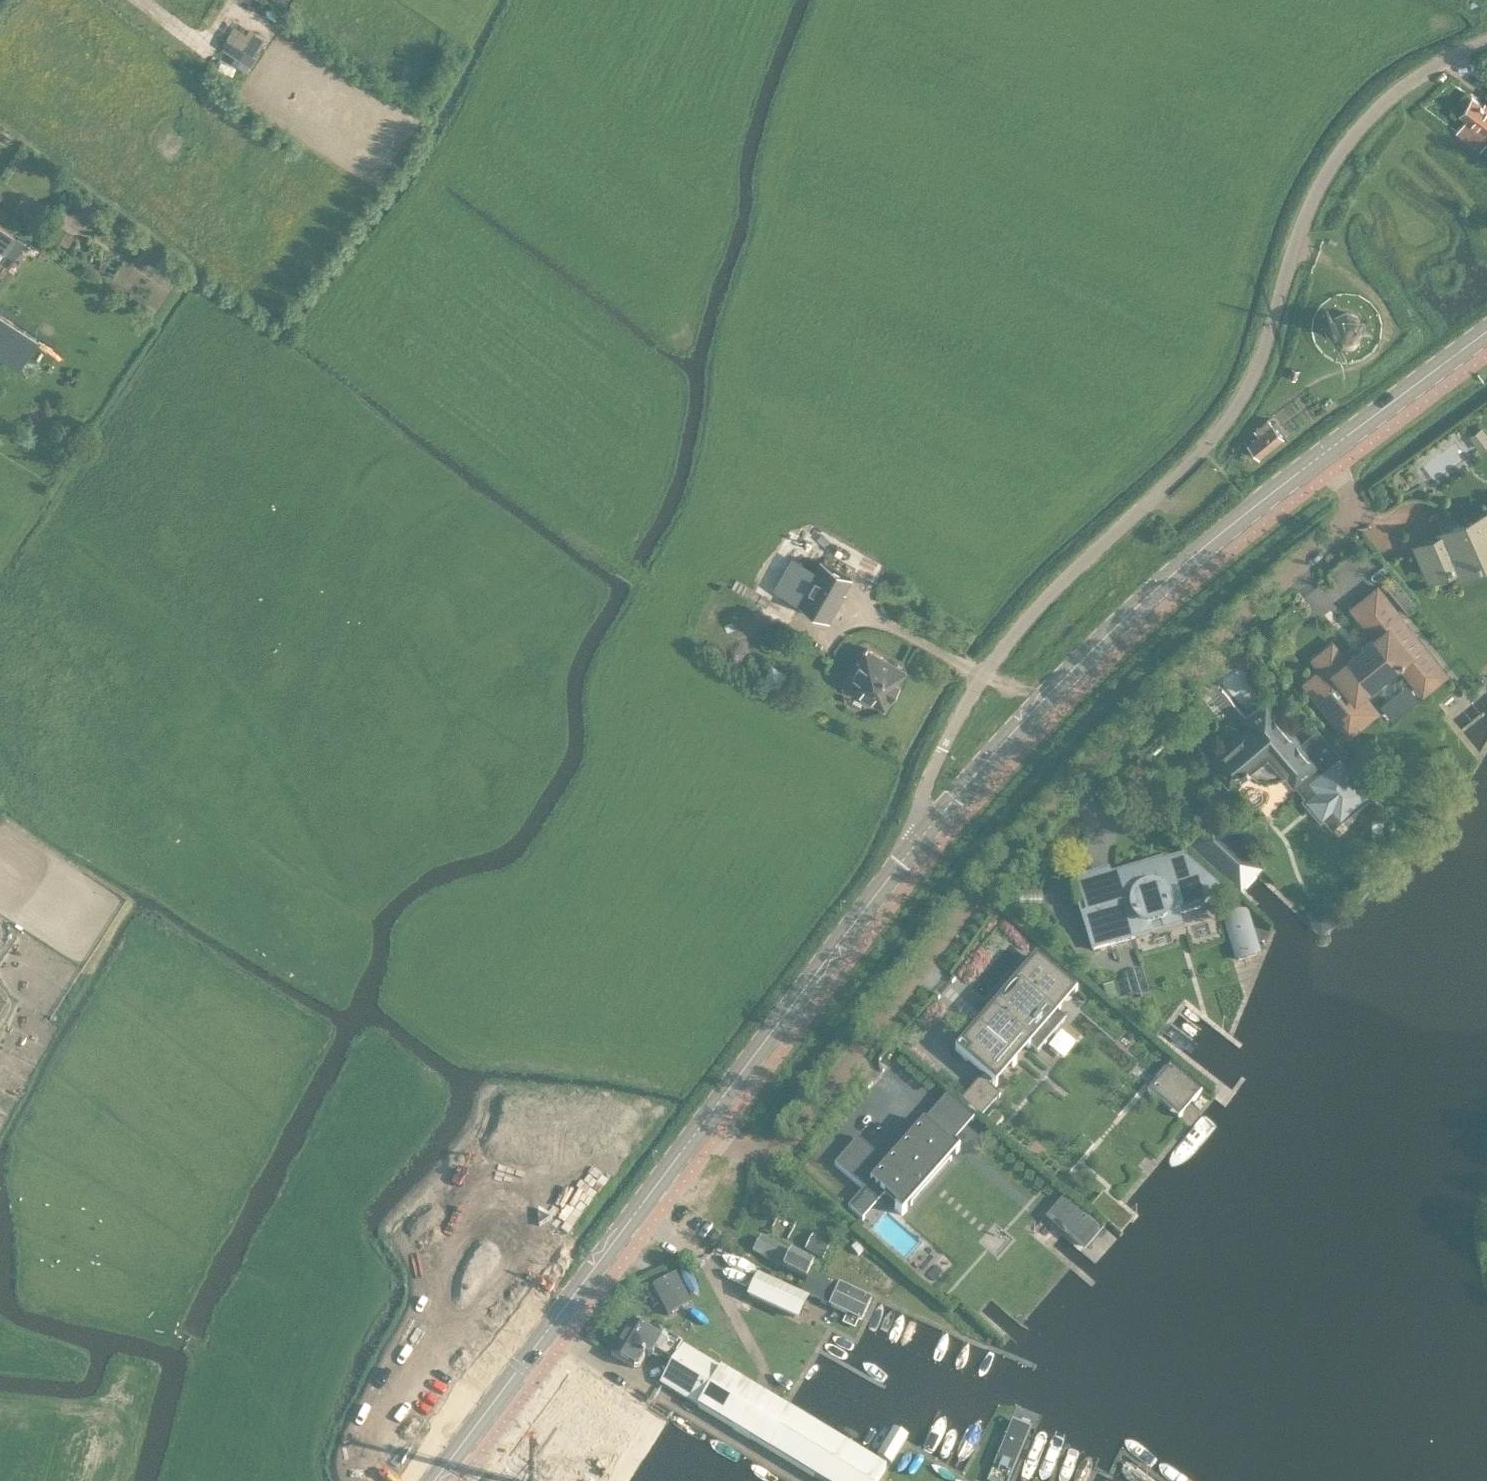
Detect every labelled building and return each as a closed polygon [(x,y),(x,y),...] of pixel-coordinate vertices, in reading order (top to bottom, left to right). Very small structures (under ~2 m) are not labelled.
[(1486,107),(1471,94),(1459,111),(1466,116),(1456,129),(1480,147),(1486,138),(1486,106),(1486,107)] [(14,233),(0,224),(0,248),(3,250),(14,233)] [(54,235),(65,243),(71,235),(59,227),(54,235)] [(16,235),(9,245),(18,251),(25,241),(16,235)] [(1343,339),(1347,339),(1352,338),(1356,336),(1358,332),(1360,328),(1360,323),(1359,319),(1356,315),(1352,313),(1347,312),(1343,312),(1338,314),(1335,317),(1333,321),(1332,326),(1333,330),(1335,334),(1338,337),(1343,339)] [(1297,369),(1291,366),(1288,374),(1294,377),(1297,369)] [(1257,432),(1246,441),(1258,455),(1282,435),(1267,416),(1253,428),(1257,432)] [(1479,447),(1486,441),(1486,436),(1478,424),(1468,431),(1479,447)] [(1453,563),(1458,574),(1459,573),(1455,564),(1476,555),(1477,559),(1486,555),(1486,511),(1459,523),(1458,519),(1438,528),(1440,532),(1415,542),(1429,573),(1453,563)] [(815,555),(809,567),(799,561),(782,591),(792,597),(823,614),(847,573),(815,555)] [(1304,681),(1346,733),(1375,709),(1360,690),(1397,660),(1411,676),(1433,658),(1399,615),(1400,614),(1376,585),(1351,605),(1374,634),(1344,658),(1331,641),(1312,656),(1321,667),(1304,681)] [(793,634),(747,609),(724,651),(770,676),(793,634)] [(839,682),(882,706),(903,667),(860,643),(839,682)] [(1260,777),(1262,777),(1265,777),(1267,777),(1270,777),(1272,777),(1275,776),(1277,775),(1279,774),(1281,773),(1283,772),(1285,770),(1305,794),(1302,796),(1322,819),(1326,816),(1334,824),(1374,790),(1319,724),(1299,740),(1265,699),(1245,716),(1250,722),(1209,757),(1228,780),(1242,769),(1243,770),(1245,768),(1247,770),(1249,771),(1251,773),(1253,774),(1255,775),(1257,776),(1260,777)] [(1356,745),(1345,754),(1366,779),(1377,770),(1356,745)] [(1259,874),(1261,872),(1210,824),(1188,845),(1241,894),(1242,892),(1259,874)] [(1085,904),(1080,906),(1093,949),(1135,938),(1132,930),(1175,917),(1199,910),(1216,893),(1182,862),(1161,869),(1133,877),(1131,871),(1100,880),(1098,874),(1078,880),(1085,904)] [(981,1034),(962,1056),(983,1074),(989,1080),(1023,1040),(1036,1052),(1065,1019),(1052,1007),(1070,986),(1043,963),(997,1015),(994,1012),(981,1027),(977,1024),(974,1028),(981,1034)] [(1119,997),(1115,982),(1102,986),(1106,1001),(1119,997)] [(1177,1116),(1200,1090),(1170,1064),(1147,1090),(1177,1116)] [(995,1128),(1003,1119),(993,1111),(985,1120),(995,1128)] [(854,1142),(834,1164),(863,1189),(874,1199),(881,1191),(884,1195),(897,1205),(894,1208),(901,1214),(911,1203),(908,1200),(946,1157),(950,1160),(959,1149),(952,1143),(951,1142),(949,1144),(925,1122),(926,1120),(925,1119),(923,1121),(921,1123),(919,1122),(921,1124),(911,1136),(908,1134),(908,1135),(910,1136),(886,1163),(883,1166),(883,1165),(882,1166),(874,1160),(878,1156),(876,1154),(872,1158),(865,1152),(869,1147),(866,1145),(863,1149),(855,1143),(859,1139),(856,1136),(852,1140),(854,1142)] [(1099,1229),(1067,1201),(1053,1217),(1085,1245),(1099,1229)] [(813,1235),(805,1249),(823,1258),(831,1244),(813,1235)] [(753,1252),(805,1279),(813,1264),(760,1237),(753,1252)] [(855,1243),(850,1247),(857,1255),(862,1250),(855,1243)] [(802,1291),(862,1319),(871,1300),(811,1272),(802,1291)] [(676,1274),(652,1285),(668,1317),(692,1306),(676,1274)] [(748,1295),(794,1316),(803,1298),(757,1276),(748,1295)] [(613,1354),(634,1367),(640,1367),(647,1356),(649,1357),(653,1357),(656,1352),(670,1360),(680,1343),(666,1334),(662,1339),(633,1321),(613,1354)] [(821,1480),(879,1480),(886,1470),(722,1370),(685,1347),(662,1383),(821,1480)] [(578,1370),(544,1417),(618,1471),(653,1424),(578,1370)] [(985,1480),(1009,1480),(1033,1421),(1013,1413),(985,1480)] [(500,1477),(506,1480),(604,1480),(534,1430),(500,1477)]
